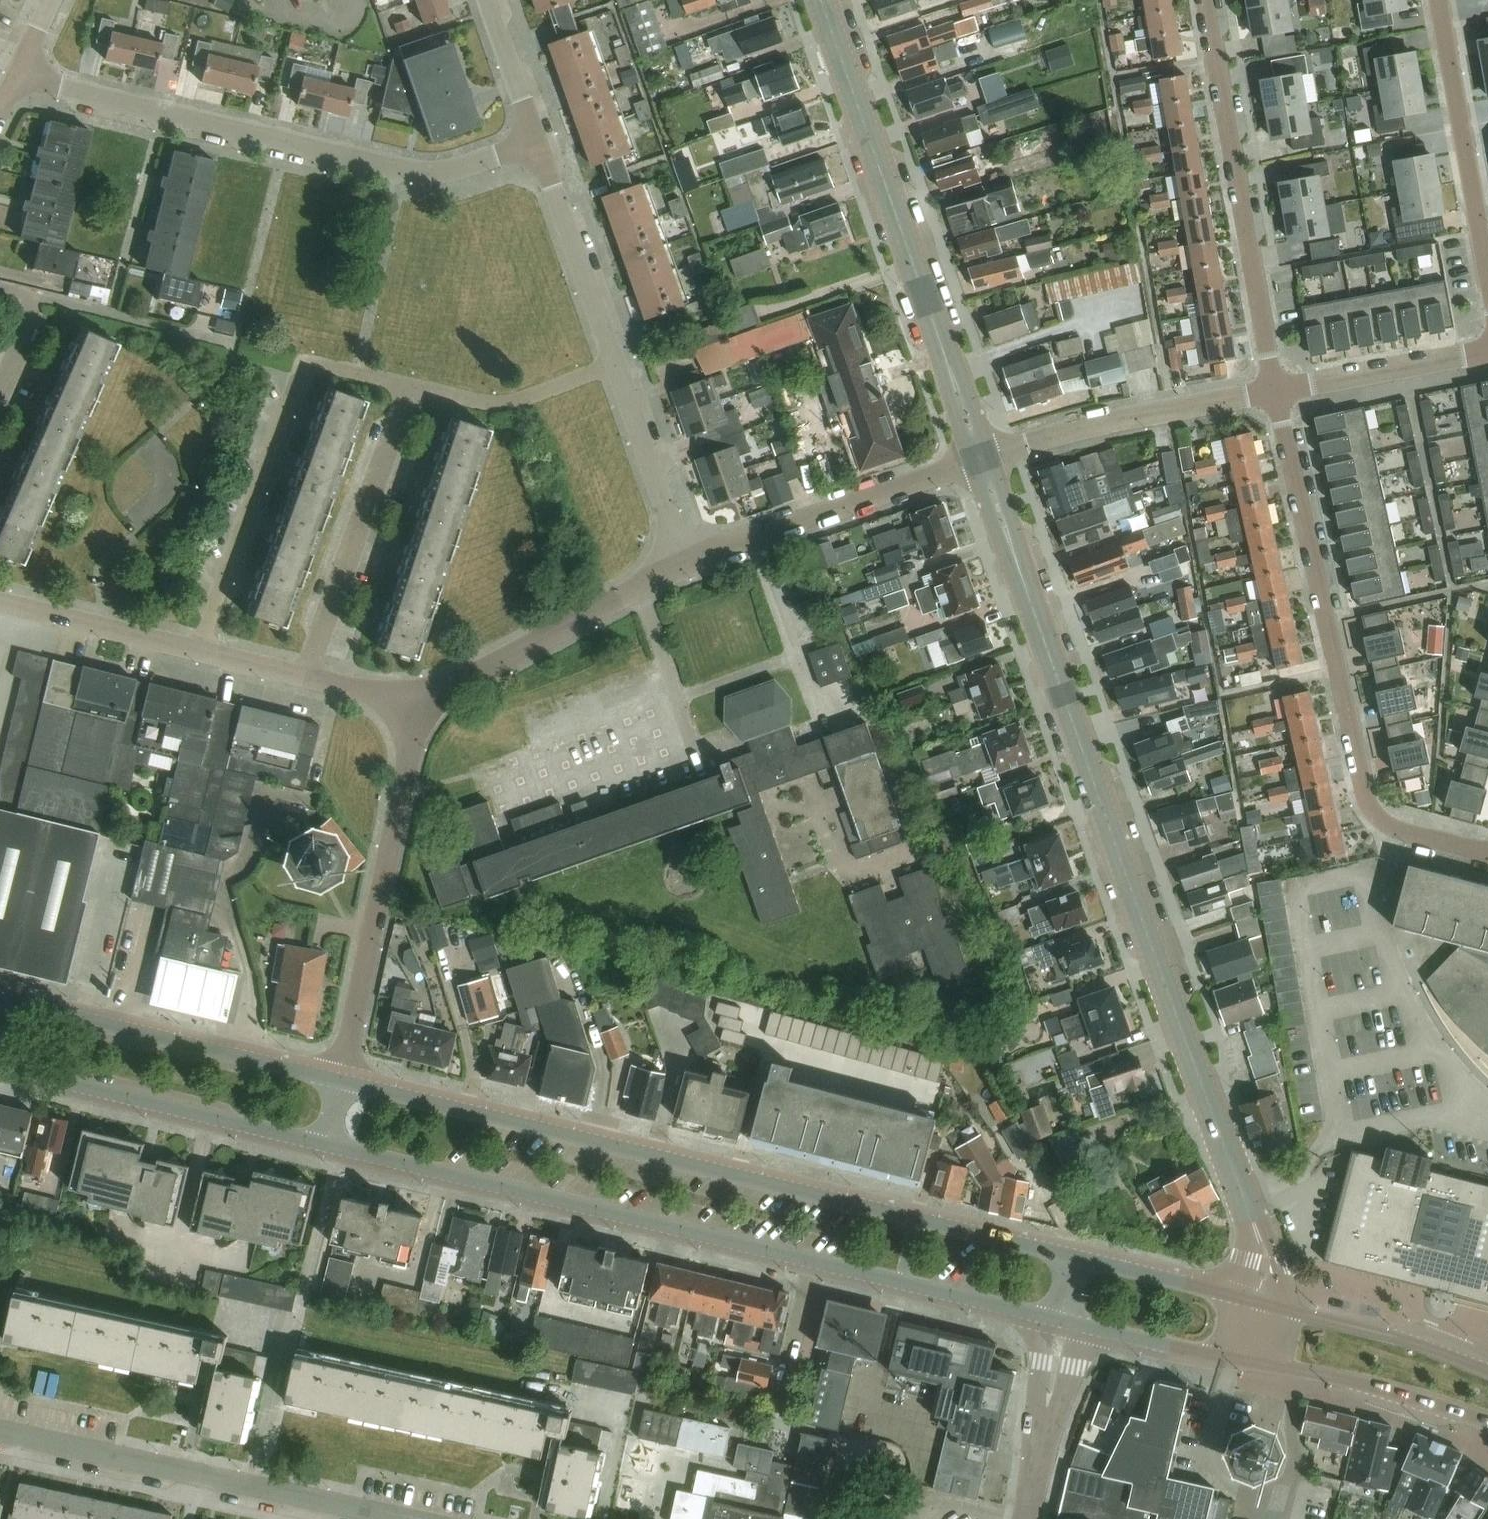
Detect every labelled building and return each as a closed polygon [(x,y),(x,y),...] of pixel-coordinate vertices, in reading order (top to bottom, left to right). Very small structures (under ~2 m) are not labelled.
[(236,0),(219,0),(216,6),(231,12),(236,0)] [(416,2),(425,25),(449,16),(443,0),(421,0),(416,2)] [(540,15),(554,10),(558,21),(574,16),(571,4),(579,1),(578,0),(535,0),(540,15)] [(620,9),(646,0),(617,0),(620,9)] [(620,9),(637,57),(665,47),(649,0),(646,0),(620,9)] [(687,13),(719,2),(723,11),(743,4),(742,0),(683,0),(687,13)] [(876,0),(883,21),(919,9),(917,3),(925,0),(877,0),(876,0)] [(959,5),(963,19),(1019,0),(975,0),(959,5)] [(1174,10),(1173,0),(1146,0),(1148,15),(1174,10)] [(1364,3),(1357,4),(1362,31),(1393,25),(1391,13),(1409,10),(1407,0),(1364,0),(1364,3)] [(1256,37),(1275,34),(1291,31),(1286,1),(1276,3),(1251,8),(1256,37)] [(1152,38),(1178,32),(1174,10),(1148,15),(1152,37),(1152,38)] [(779,31),(782,28),(780,21),(775,20),(774,17),(720,37),(724,50),(742,44),(746,55),(783,42),(779,31)] [(980,31),(976,17),(955,24),(955,22),(927,32),(925,25),(889,37),(896,58),(946,41),(947,43),(954,40),(980,31)] [(131,66),(132,65),(137,39),(112,33),(114,21),(101,18),(95,43),(108,46),(105,59),(131,66)] [(407,19),(392,24),(396,34),(410,29),(407,19)] [(1019,20),(987,31),(994,50),(1025,39),(1019,20)] [(565,41),(551,46),(562,76),(600,63),(590,32),(581,35),(577,23),(561,29),(565,41)] [(1342,29),(1335,31),(1337,43),(1350,41),(1349,33),(1342,29)] [(413,117),(422,114),(430,140),(473,125),(447,49),(445,50),(442,42),(447,40),(449,35),(447,32),(445,31),(395,48),(381,108),(412,115),(413,117)] [(1156,60),(1183,56),(1178,32),(1152,38),(1154,49),(1156,60)] [(172,62),(178,37),(164,34),(162,45),(137,39),(132,65),(131,66),(156,71),(159,59),(172,62)] [(1111,36),(1112,44),(1126,42),(1124,34),(1111,36)] [(1152,37),(1136,40),(1138,52),(1154,49),(1152,38),(1152,37)] [(621,39),(613,42),(614,48),(622,45),(621,39)] [(954,40),(947,43),(947,44),(898,61),(904,82),(940,70),(938,64),(960,57),(954,40)] [(1136,40),(1126,42),(1127,50),(1128,54),(1138,52),(1136,40)] [(227,88),(228,87),(234,62),(208,56),(210,44),(197,41),(191,66),(204,69),(201,82),(227,88)] [(1127,50),(1126,42),(1112,44),(1114,53),(1127,50)] [(724,50),(723,51),(727,61),(746,55),(742,44),(724,50)] [(1392,57),(1389,44),(1363,49),(1368,76),(1381,74),(1384,89),(1419,83),(1413,53),(1392,57)] [(1052,73),(1075,65),(1068,45),(1045,52),(1052,73)] [(626,46),(615,50),(619,59),(630,55),(626,46)] [(630,55),(619,59),(622,68),(633,64),(630,55)] [(1265,111),(1307,103),(1302,76),(1308,74),(1305,55),(1271,61),(1274,77),(1259,80),(1265,111)] [(268,83),(274,59),(260,56),(258,67),(234,62),(228,87),(227,88),(252,94),(255,80),(268,83)] [(798,85),(800,83),(798,78),(795,77),(790,62),(774,68),(772,63),(755,69),(758,78),(722,89),(728,106),(764,94),(766,100),(768,99),(773,101),(778,99),(779,96),(799,89),(798,85)] [(600,63),(562,76),(572,107),(611,93),(600,63)] [(323,111),(323,110),(329,84),(303,78),(306,67),(293,64),(287,88),(300,91),(297,105),(323,111)] [(373,65),(370,77),(375,79),(374,84),(382,86),(387,68),(373,65)] [(719,65),(689,75),(694,89),(723,78),(719,65)] [(634,69),(622,74),(626,86),(639,82),(634,69)] [(993,100),(1014,94),(1007,70),(986,76),(993,100)] [(1308,74),(1302,76),(1307,103),(1318,101),(1313,74),(1308,74)] [(1119,80),(1121,94),(1146,89),(1144,76),(1119,80)] [(1166,104),(1191,100),(1186,76),(1162,80),(1166,104)] [(364,106),(369,81),(356,78),(353,90),(329,84),(323,110),(323,111),(348,117),(351,103),(364,106)] [(952,101),(968,95),(964,84),(948,89),(945,80),(908,92),(918,120),(954,108),(952,101)] [(1379,135),(1406,130),(1404,116),(1424,112),(1419,83),(1384,89),(1386,104),(1373,106),(1379,135)] [(611,93),(572,107),(583,137),(622,124),(611,93)] [(1152,99),(1143,101),(1145,115),(1154,113),(1152,99)] [(1170,128),(1195,123),(1191,100),(1166,104),(1170,128)] [(1342,100),(1333,101),(1335,111),(1343,110),(1342,100)] [(646,101),(634,105),(637,114),(649,110),(646,101)] [(1135,116),(1145,115),(1143,101),(1133,102),(1135,116)] [(1307,103),(1265,111),(1271,141),(1291,138),(1293,151),(1325,145),(1320,117),(1310,119),(1307,103)] [(770,132),(778,129),(784,145),(815,135),(804,104),(774,116),(745,125),(752,148),(773,141),(770,132)] [(649,110),(637,114),(640,123),(652,119),(649,110)] [(707,121),(712,134),(736,126),(732,113),(707,121)] [(966,135),(978,131),(975,122),(963,125),(961,119),(945,124),(946,127),(923,134),(931,157),(969,144),(966,135)] [(39,152),(84,163),(92,131),(52,122),(45,149),(40,148),(39,152)] [(1174,151),(1199,147),(1195,123),(1170,128),(1174,151)] [(622,124),(583,137),(594,168),(608,163),(612,174),(628,168),(624,157),(632,154),(622,124)] [(1427,156),(1425,144),(1401,148),(1403,160),(1397,162),(1402,191),(1437,185),(1432,155),(1427,156)] [(1151,149),(1154,161),(1163,160),(1161,147),(1151,149)] [(1178,175),(1203,171),(1199,147),(1174,151),(1178,175)] [(765,149),(721,164),(726,180),(727,183),(771,168),(765,149)] [(1144,163),(1154,161),(1151,149),(1142,150),(1144,163)] [(42,158),(37,180),(77,191),(84,163),(39,152),(38,157),(42,158)] [(164,177),(163,182),(207,193),(215,161),(175,152),(168,178),(164,177)] [(964,188),(981,183),(973,158),(955,164),(953,156),(933,163),(942,191),(963,185),(964,188)] [(771,168),(727,183),(735,206),(755,200),(758,209),(756,210),(760,220),(758,220),(760,226),(788,216),(789,216),(786,209),(785,208),(783,205),(797,200),(800,201),(805,200),(807,196),(833,187),(832,185),(834,182),(832,177),(829,176),(827,171),(829,169),(827,162),(824,161),(823,158),(797,167),(794,166),(789,167),(787,171),(774,175),(771,168)] [(1284,214),(1319,207),(1313,179),(1331,176),(1328,162),(1294,168),(1296,181),(1278,184),(1284,214)] [(1182,198),(1207,194),(1203,171),(1178,175),(1182,198)] [(619,193),(604,198),(615,229),(654,215),(643,184),(635,187),(631,176),(615,182),(619,193)] [(26,201),(25,206),(70,218),(77,191),(37,180),(31,202),(26,201)] [(973,219),(976,230),(1023,217),(1012,180),(944,200),(945,203),(942,204),(949,225),(973,219)] [(166,188),(160,210),(200,220),(207,193),(163,182),(162,187),(166,188)] [(1426,236),(1422,218),(1442,215),(1437,185),(1402,191),(1405,206),(1392,209),(1398,241),(1426,236)] [(1171,207),(1170,201),(1169,194),(1160,196),(1162,208),(1171,207)] [(1186,222),(1211,218),(1207,194),(1182,198),(1171,200),(1174,220),(1186,218),(1186,222)] [(1152,210),(1162,208),(1160,196),(1150,198),(1152,210)] [(682,200),(670,204),(673,213),(685,209),(682,200)] [(839,203),(801,217),(811,248),(814,246),(817,248),(822,246),(824,243),(832,240),(849,234),(844,217),(846,214),(844,209),(840,207),(839,203)] [(62,248),(70,218),(25,206),(23,211),(28,213),(22,238),(40,243),(62,248)] [(1319,207),(1284,214),(1289,243),(1302,241),(1324,237),(1319,207)] [(685,209),(673,213),(677,222),(688,218),(685,209)] [(151,231),(150,236),(194,247),(200,220),(160,210),(155,232),(151,231)] [(654,215),(615,229),(626,260),(664,246),(654,215)] [(760,226),(767,246),(784,240),(782,235),(794,231),(790,222),(788,216),(760,226)] [(1190,246),(1215,241),(1211,218),(1186,222),(1190,246)] [(790,222),(794,231),(782,235),(784,240),(789,255),(811,248),(801,219),(790,222)] [(1000,244),(1032,235),(1027,220),(959,240),(966,261),(987,254),(988,257),(1003,253),(1000,244)] [(1383,231),(1370,233),(1372,246),(1385,243),(1383,231)] [(1049,235),(1023,242),(1026,255),(1049,249),(1052,248),(1049,235)] [(152,242),(146,268),(164,273),(186,278),(194,247),(150,236),(149,241),(152,242)] [(1337,239),(1310,244),(1313,260),(1340,255),(1337,239)] [(1179,254),(1178,248),(1177,241),(1168,243),(1169,249),(1170,256),(1179,254)] [(1194,269),(1219,265),(1215,241),(1190,246),(1194,269)] [(1105,257),(1124,253),(1122,242),(1103,246),(1105,257)] [(81,252),(62,248),(40,243),(34,269),(74,278),(81,252)] [(1170,256),(1169,249),(1168,243),(1158,245),(1161,257),(1170,256)] [(1432,245),(1414,248),(1416,259),(1434,255),(1432,245)] [(664,246),(626,260),(637,291),(675,277),(664,246)] [(1414,248),(1397,251),(1399,262),(1416,259),(1414,248)] [(1052,265),(1049,249),(1026,255),(1030,270),(1052,265)] [(731,262),(737,279),(770,267),(764,250),(731,262)] [(694,276),(699,274),(705,272),(698,253),(687,257),(690,265),(694,276)] [(1385,254),(1368,257),(1370,267),(1387,264),(1385,254)] [(1368,257),(1350,260),(1352,270),(1370,267),(1368,257)] [(977,290),(1024,278),(1017,258),(970,270),(977,290)] [(1338,262),(1320,266),(1322,276),(1340,273),(1338,262)] [(1142,284),(1138,265),(1128,267),(1132,286),(1142,284)] [(1199,293),(1223,288),(1219,265),(1194,269),(1199,293)] [(1320,266),(1303,269),(1305,279),(1322,276),(1320,266)] [(1132,286),(1128,267),(1117,269),(1122,289),(1132,286)] [(1122,289),(1117,269),(1107,272),(1112,291),(1122,289)] [(1112,291),(1107,272),(1097,274),(1101,293),(1112,291)] [(204,283),(186,278),(164,273),(157,298),(198,307),(204,283)] [(1101,293),(1097,274),(1087,276),(1091,296),(1101,293)] [(702,275),(693,278),(697,287),(706,284),(702,275)] [(1091,296),(1087,276),(1077,278),(1081,298),(1091,296)] [(675,277),(637,291),(647,322),(676,312),(679,320),(702,312),(698,302),(686,306),(675,277)] [(1071,300),(1081,298),(1077,278),(1066,281),(1071,300)] [(1052,304),(1055,304),(1059,322),(1070,319),(1074,315),(1070,300),(1066,281),(1043,286),(1045,298),(1050,297),(1052,304)] [(71,282),(68,294),(101,302),(105,288),(92,285),(92,287),(71,282)] [(1446,282),(1422,286),(1430,333),(1455,328),(1452,314),(1446,282)] [(1422,286),(1398,290),(1406,337),(1430,333),(1422,286)] [(1203,316),(1227,312),(1223,288),(1199,293),(1186,295),(1188,301),(1188,306),(1200,303),(1203,316)] [(244,294),(243,293),(225,289),(221,308),(238,312),(239,312),(244,294)] [(1188,301),(1186,295),(1185,289),(1176,290),(1178,303),(1188,301)] [(1178,303),(1176,290),(1167,292),(1169,304),(1178,303)] [(1398,290),(1374,295),(1382,342),(1406,337),(1398,290)] [(1374,295),(1350,299),(1358,346),(1382,342),(1374,295)] [(1350,299),(1326,303),(1334,350),(1358,346),(1350,299)] [(742,307),(747,327),(766,321),(761,302),(742,307)] [(996,345),(1038,330),(1029,303),(986,319),(996,345)] [(1326,303),(1302,308),(1308,341),(1308,340),(1311,354),(1334,350),(1326,303)] [(870,363),(851,306),(811,320),(808,311),(755,330),(764,356),(817,337),(831,377),(819,381),(831,415),(842,411),(862,469),(902,455),(883,398),(885,397),(873,362),(870,363)] [(1203,316),(1207,340),(1232,336),(1227,312),(1203,316)] [(1203,316),(1191,318),(1193,334),(1195,341),(1195,342),(1207,340),(1203,316)] [(1137,350),(1152,346),(1146,320),(1131,324),(1137,350)] [(707,345),(729,337),(723,322),(701,330),(707,345)] [(59,383),(96,399),(120,344),(83,328),(73,350),(71,349),(67,359),(69,360),(59,383)] [(734,337),(695,351),(707,375),(764,356),(755,330),(734,337)] [(1195,342),(1195,341),(1193,334),(1184,336),(1186,350),(1196,348),(1195,342)] [(1082,352),(1078,336),(1054,342),(1058,358),(1082,352)] [(1180,351),(1186,350),(1184,336),(1175,338),(1177,351),(1180,351)] [(1232,336),(1207,340),(1211,364),(1236,360),(1232,336)] [(1057,373),(1011,389),(1018,409),(1040,402),(1043,403),(1047,402),(1049,399),(1065,393),(1064,392),(1104,386),(1127,380),(1125,374),(1159,366),(1154,346),(1152,346),(1137,350),(1057,370),(1057,373)] [(1180,351),(1177,351),(1176,347),(1168,348),(1172,371),(1183,369),(1180,351)] [(1057,373),(1057,370),(1050,353),(1004,369),(1011,389),(1057,373)] [(1226,363),(1215,365),(1217,377),(1227,375),(1226,363)] [(724,374),(672,392),(681,415),(720,402),(715,389),(727,384),(724,374)] [(72,454),(96,399),(59,383),(49,405),(47,404),(42,415),(45,416),(35,438),(72,454)] [(1461,388),(1466,412),(1487,407),(1487,383),(1461,388)] [(308,444),(347,458),(367,401),(329,387),(321,410),(318,409),(314,420),(316,421),(308,444)] [(720,402),(681,415),(689,437),(715,428),(720,440),(745,431),(737,410),(724,415),(720,402)] [(1420,404),(1423,421),(1433,419),(1429,402),(1420,404)] [(1396,407),(1400,424),(1409,422),(1405,405),(1396,407)] [(1466,412),(1470,435),(1487,432),(1487,407),(1466,412)] [(1363,408),(1317,418),(1322,442),(1369,432),(1363,408)] [(433,475),(472,487),(490,430),(451,417),(444,441),(442,441),(438,452),(440,453),(433,475)] [(1433,419),(1423,421),(1426,439),(1436,437),(1433,419)] [(1409,422),(1400,424),(1404,442),(1413,439),(1409,422)] [(745,431),(720,440),(723,451),(697,460),(705,483),(744,470),(739,455),(751,451),(745,431)] [(1369,432),(1322,442),(1328,466),(1374,455),(1369,432)] [(1470,435),(1475,459),(1487,457),(1487,432),(1470,435)] [(1230,462),(1256,457),(1251,433),(1225,438),(1230,462)] [(48,509),(72,454),(35,438),(26,460),(23,459),(18,470),(20,471),(11,493),(48,509)] [(326,514),(347,458),(308,444),(300,467),(298,466),(293,478),(296,479),(288,501),(326,514)] [(1183,473),(1195,470),(1197,476),(1206,474),(1204,461),(1194,464),(1190,445),(1177,448),(1183,473)] [(1429,449),(1432,467),(1442,465),(1438,447),(1429,449)] [(1127,487),(1124,479),(1114,448),(1080,458),(1081,461),(1063,468),(1062,465),(1041,472),(1048,494),(1105,474),(1111,492),(1127,487)] [(1172,449),(1159,451),(1163,471),(1176,468),(1172,449)] [(792,452),(778,457),(787,482),(801,477),(792,452)] [(1407,454),(1410,471),(1420,469),(1416,452),(1407,454)] [(1374,455),(1328,466),(1333,489),(1379,479),(1374,455)] [(1235,485),(1261,480),(1256,457),(1230,462),(1235,485)] [(1475,459),(1479,483),(1487,481),(1487,457),(1475,459)] [(1216,472),(1215,466),(1213,459),(1204,461),(1206,474),(1216,472)] [(1442,465),(1432,467),(1435,484),(1445,482),(1442,465)] [(1420,469),(1410,471),(1414,489),(1424,486),(1420,469)] [(744,470),(705,483),(713,506),(764,487),(761,477),(748,482),(744,470)] [(1130,497),(1127,487),(1111,492),(1105,474),(1048,494),(1056,516),(1078,508),(1077,506),(1095,500),(1098,508),(1126,499),(1130,497)] [(453,545),(472,487),(433,475),(425,498),(423,497),(419,509),(421,509),(414,532),(453,545)] [(1379,479),(1333,489),(1338,513),(1384,503),(1379,479)] [(1240,508),(1266,503),(1261,480),(1235,485),(1240,508),(1227,511),(1240,508)] [(786,481),(765,488),(772,509),(793,501),(786,481)] [(1479,483),(1484,507),(1487,506),(1487,481),(1479,483)] [(48,509),(11,493),(2,514),(0,514),(0,553),(24,564),(48,509)] [(1438,497),(1441,514),(1451,513),(1447,495),(1438,497)] [(1126,499),(1098,508),(1058,523),(1067,550),(1113,534),(1110,526),(1133,518),(1126,499)] [(1417,501),(1421,519),(1431,517),(1427,499),(1417,501)] [(306,571),(326,514),(288,501),(280,523),(277,522),(273,534),(276,535),(268,558),(306,571)] [(1230,535),(1271,526),(1266,503),(1240,508),(1227,511),(1225,504),(1215,507),(1218,521),(1227,519),(1230,535)] [(1384,503),(1338,513),(1343,536),(1390,526),(1384,503)] [(901,544),(952,526),(944,504),(912,515),(918,532),(912,534),(910,528),(897,533),(897,531),(875,538),(880,551),(901,543),(901,544)] [(1178,507),(1177,506),(1150,515),(1154,526),(1185,516),(1183,505),(1178,507)] [(1208,523),(1218,521),(1215,507),(1205,509),(1208,523)] [(1451,513),(1441,514),(1444,532),(1454,530),(1451,513)] [(1431,517),(1421,519),(1425,536),(1435,534),(1431,517)] [(1126,555),(1165,542),(1187,535),(1182,518),(1143,530),(1127,535),(1122,543),(1072,560),(1080,586),(1101,579),(1104,580),(1110,578),(1112,575),(1131,568),(1126,555)] [(952,526),(901,544),(905,555),(918,551),(916,544),(921,542),(927,559),(959,548),(952,526)] [(1251,555),(1277,549),(1271,526),(1230,535),(1232,544),(1248,541),(1251,555)] [(1390,526),(1343,536),(1349,560),(1395,550),(1390,526)] [(434,602),(453,545),(414,532),(407,555),(404,554),(401,566),(403,567),(395,589),(434,602)] [(820,571),(839,565),(831,542),(812,549),(820,571)] [(1449,544),(1452,562),(1462,560),(1459,542),(1449,544)] [(1429,548),(1433,566),(1443,563),(1439,546),(1429,548)] [(1185,547),(1175,550),(1180,565),(1191,561),(1185,547)] [(1256,578),(1282,573),(1277,549),(1251,555),(1236,558),(1238,565),(1238,567),(1253,564),(1256,578)] [(1209,550),(1198,552),(1201,566),(1204,565),(1216,562),(1217,562),(1216,555),(1210,557),(1209,550)] [(1395,550),(1349,560),(1354,584),(1400,573),(1395,550)] [(1235,551),(1224,553),(1224,554),(1227,567),(1238,565),(1236,558),(1235,551)] [(1224,553),(1216,555),(1217,562),(1219,569),(1227,567),(1224,554),(1224,553)] [(285,628),(306,571),(268,558),(259,580),(257,579),(253,590),(255,591),(247,614),(285,628)] [(1462,560),(1452,562),(1456,579),(1465,577),(1462,560)] [(900,575),(896,562),(873,570),(873,571),(866,574),(869,582),(876,579),(877,583),(900,575)] [(920,603),(972,585),(965,563),(932,575),(936,585),(916,592),(920,603)] [(1443,563),(1433,566),(1437,583),(1447,581),(1443,563)] [(1261,600),(1287,595),(1282,573),(1256,578),(1261,600)] [(1400,573),(1354,584),(1359,607),(1405,597),(1400,573)] [(899,578),(864,590),(869,603),(903,591),(899,578)] [(947,619),(980,607),(972,585),(920,603),(924,615),(938,610),(936,603),(941,602),(947,619)] [(1093,623),(1138,608),(1131,586),(1086,602),(1093,623)] [(1192,588),(1177,591),(1180,603),(1195,600),(1192,588)] [(416,659),(434,602),(395,589),(388,613),(385,612),(381,623),(384,624),(377,647),(416,659)] [(1251,628),(1292,618),(1287,595),(1261,600),(1247,603),(1247,604),(1249,611),(1248,611),(1251,628)] [(1244,598),(1236,599),(1239,613),(1248,611),(1249,611),(1247,604),(1247,603),(1246,597),(1244,598)] [(1234,600),(1226,601),(1229,614),(1229,615),(1238,613),(1239,613),(1236,599),(1234,600)] [(1195,600),(1180,603),(1184,623),(1199,620),(1195,600)] [(1100,643),(1145,627),(1138,608),(1093,623),(1100,643)] [(1221,609),(1208,612),(1211,623),(1224,620),(1221,609)] [(1374,673),(1399,667),(1397,656),(1404,654),(1400,636),(1393,638),(1387,612),(1361,618),(1366,638),(1363,638),(1365,647),(1368,646),(1374,672),(1374,673)] [(1256,651),(1297,642),(1292,618),(1251,628),(1255,643),(1256,651)] [(1171,621),(1152,628),(1155,637),(1175,630),(1171,621)] [(963,658),(994,647),(986,622),(955,633),(956,635),(949,638),(945,628),(915,639),(919,649),(940,642),(943,651),(959,645),(963,658)] [(1444,627),(1432,626),(1430,654),(1442,655),(1444,627)] [(879,652),(912,640),(907,627),(874,639),(874,640),(878,650),(879,652)] [(1190,634),(1194,655),(1210,652),(1206,631),(1190,634)] [(1172,636),(1151,643),(1151,642),(1105,658),(1112,678),(1135,670),(1137,671),(1144,669),(1145,667),(1148,666),(1150,672),(1170,665),(1166,653),(1177,649),(1172,636)] [(874,639),(857,645),(861,657),(878,650),(874,640),(874,639)] [(1245,645),(1248,659),(1258,657),(1259,660),(1273,657),(1276,671),(1302,665),(1297,642),(1256,651),(1255,643),(1245,645)] [(852,677),(840,643),(809,654),(821,688),(852,677)] [(1225,658),(1237,655),(1239,662),(1248,659),(1245,645),(1223,650),(1225,658)] [(22,679),(28,653),(17,651),(10,676),(21,678),(22,679)] [(34,682),(40,656),(28,653),(22,679),(34,682)] [(45,684),(52,659),(40,656),(34,682),(45,684)] [(120,744),(127,714),(74,701),(82,667),(52,659),(45,684),(43,695),(40,706),(38,717),(35,727),(32,738),(30,749),(27,760),(25,771),(22,781),(19,792),(17,803),(14,814),(97,834),(120,744)] [(955,705),(1008,686),(1000,664),(967,676),(971,687),(951,694),(955,705)] [(1203,666),(1187,671),(1189,681),(1190,684),(1207,680),(1203,666)] [(74,701),(127,714),(135,680),(82,667),(74,701)] [(1386,728),(1412,722),(1409,711),(1417,709),(1413,691),(1405,693),(1399,667),(1374,673),(1374,672),(1378,692),(1376,693),(1378,702),(1380,701),(1386,727),(1386,728)] [(1172,673),(1165,675),(1117,689),(1123,710),(1144,704),(1145,708),(1179,699),(1174,685),(1189,681),(1187,671),(1186,670),(1172,673)] [(1264,684),(1261,673),(1237,678),(1239,686),(1242,685),(1243,688),(1264,684)] [(45,684),(34,682),(22,679),(21,678),(18,689),(43,695),(45,684)] [(1487,681),(1480,679),(1475,697),(1483,699),(1480,710),(1487,713),(1487,680),(1487,681)] [(203,856),(223,776),(224,770),(240,705),(135,680),(127,714),(120,744),(178,758),(173,778),(166,777),(162,793),(168,795),(157,844),(157,845),(203,856)] [(461,863),(431,873),(444,909),(475,898),(474,896),(488,891),(490,898),(525,885),(524,882),(533,879),(534,880),(748,804),(752,802),(754,808),(739,813),(743,824),(730,829),(763,925),(801,912),(767,813),(760,792),(837,766),(852,810),(858,825),(846,830),(851,845),(856,859),(875,852),(904,842),(900,831),(906,828),(869,722),(799,746),(790,726),(792,700),(778,681),(728,698),(726,723),(749,738),(754,752),(731,761),(731,762),(723,765),(726,773),(593,820),(579,825),(569,828),(521,845),(506,851),(489,803),(461,813),(477,861),(462,866),(461,863)] [(922,685),(898,694),(903,709),(928,701),(922,685)] [(982,719),(1015,708),(1008,686),(955,705),(958,716),(971,711),(969,704),(976,702),(982,719)] [(43,695),(18,689),(16,700),(40,706),(43,695)] [(1288,721),(1274,724),(1314,715),(1309,692),(1283,698),(1288,721)] [(1432,697),(1431,714),(1439,714),(1440,697),(1432,697)] [(40,706),(16,700),(13,711),(38,717),(40,706)] [(1195,705),(1184,707),(1187,719),(1221,712),(1219,700),(1195,705)] [(303,790),(319,725),(240,705),(224,770),(254,778),(303,790)] [(1480,710),(1473,735),(1465,733),(1465,735),(1461,748),(1460,751),(1468,753),(1465,764),(1487,771),(1487,713),(1480,710)] [(38,717),(13,711),(10,722),(35,727),(38,717)] [(1294,745),(1320,739),(1314,715),(1274,724),(1273,717),(1263,719),(1266,733),(1275,731),(1276,733),(1290,730),(1294,745)] [(1190,730),(1187,719),(1186,716),(1167,723),(1170,734),(1136,745),(1143,768),(1178,755),(1176,747),(1185,744),(1181,733),(1190,730)] [(1266,733),(1263,719),(1253,721),(1256,735),(1266,733)] [(32,738),(35,727),(10,722),(8,732),(32,738)] [(1424,777),(1424,776),(1421,766),(1429,764),(1425,746),(1417,747),(1412,722),(1386,728),(1386,727),(1391,747),(1388,748),(1390,757),(1393,756),(1399,783),(1424,777)] [(1028,742),(1021,723),(970,741),(973,750),(969,751),(967,745),(923,760),(928,777),(959,766),(1028,742)] [(32,738),(8,732),(5,743),(30,749),(32,738)] [(1461,748),(1465,735),(1454,732),(1450,745),(1461,748)] [(1299,767),(1325,761),(1320,739),(1294,745),(1299,767)] [(998,774),(1034,761),(1028,742),(959,766),(962,776),(995,765),(998,774)] [(1145,772),(1146,776),(1152,794),(1191,780),(1186,766),(1223,753),(1219,742),(1182,755),(1183,759),(1145,772)] [(30,749),(5,743),(3,754),(27,760),(30,749)] [(3,754),(0,765),(25,771),(27,760),(3,754)] [(1282,757),(1260,762),(1263,776),(1274,773),(1284,771),(1284,770),(1285,770),(1284,770),(1282,757)] [(1287,786),(1289,793),(1330,784),(1325,761),(1299,767),(1285,770),(1284,770),(1284,771),(1287,786)] [(1485,790),(1487,778),(1487,771),(1465,764),(1458,789),(1450,787),(1445,805),(1453,807),(1450,819),(1475,826),(1477,819),(1482,799),(1485,800),(1487,791),(1485,790)] [(0,765),(0,776),(22,781),(25,771),(0,765)] [(161,957),(220,971),(228,937),(203,932),(206,916),(219,860),(234,863),(254,778),(224,770),(223,776),(203,856),(157,845),(157,844),(143,841),(131,900),(170,909),(161,957)] [(0,776),(0,788),(19,792),(22,781),(0,776)] [(955,779),(936,786),(941,801),(961,793),(955,779)] [(1031,810),(1049,804),(1041,779),(1021,786),(1020,784),(999,791),(996,784),(979,790),(979,791),(969,795),(973,808),(984,804),(985,807),(1009,798),(1010,801),(996,806),(1001,820),(1018,815),(1020,818),(1030,814),(1031,810)] [(1309,814),(1335,808),(1330,784),(1289,793),(1287,786),(1278,789),(1281,802),(1290,800),(1291,802),(1306,799),(1309,814)] [(0,788),(0,799),(17,803),(19,792),(0,788)] [(1272,804),(1281,802),(1278,789),(1269,791),(1272,804)] [(1210,797),(1165,809),(1160,811),(1170,845),(1188,840),(1190,845),(1209,840),(1201,813),(1219,808),(1220,813),(1223,822),(1238,817),(1236,809),(1233,792),(1210,797)] [(0,799),(0,811),(14,814),(17,803),(0,799)] [(586,800),(572,805),(579,825),(593,820),(586,800)] [(560,803),(512,820),(521,845),(569,828),(560,803)] [(1315,837),(1340,831),(1335,808),(1309,814),(1315,837)] [(1261,810),(1246,813),(1248,825),(1263,822),(1261,810)] [(14,961),(13,968),(62,981),(82,902),(81,902),(97,834),(14,814),(0,811),(0,958),(14,961)] [(295,847),(290,864),(299,878),(316,883),(330,874),(335,855),(349,872),(363,861),(330,819),(315,830),(325,842),(310,838),(295,847)] [(1340,831),(1315,837),(1320,860),(1346,854),(1340,831)] [(983,832),(965,839),(970,854),(988,847),(983,832)] [(1001,879),(1067,856),(1059,833),(1026,845),(1031,858),(1010,865),(1011,867),(998,871),(1001,879)] [(1300,847),(1299,841),(1297,834),(1287,836),(1290,849),(1300,847)] [(1277,839),(1278,845),(1280,851),(1290,849),(1287,836),(1277,839)] [(1238,875),(1247,872),(1243,853),(1217,862),(1215,853),(1204,857),(1202,861),(1179,869),(1186,890),(1237,873),(1238,875)] [(1042,890),(1075,878),(1067,856),(1001,879),(998,880),(1001,889),(1037,877),(1042,890)] [(969,972),(949,916),(944,917),(938,899),(942,898),(932,866),(900,877),(906,896),(888,902),(881,884),(850,895),(861,927),(866,925),(873,943),(867,945),(879,978),(911,967),(906,955),(925,948),(937,983),(969,972)] [(1409,866),(1393,927),(1462,945),(1428,981),(1487,1057),(1487,886),(1409,866)] [(1228,892),(1249,885),(1248,873),(1224,881),(1225,883),(1188,895),(1195,916),(1232,904),(1228,892)] [(1257,885),(1259,897),(1283,892),(1280,880),(1257,885)] [(1259,897),(1261,909),(1285,905),(1283,892),(1259,897)] [(1079,894),(1049,904),(1049,905),(1031,911),(1036,927),(1032,928),(1035,937),(1057,930),(1088,920),(1087,918),(1088,915),(1086,909),(1083,907),(1079,894)] [(1253,901),(1231,909),(1235,922),(1256,915),(1253,901)] [(1261,909),(1263,921),(1287,917),(1285,905),(1261,909)] [(398,906),(396,915),(397,916),(409,918),(411,909),(399,907),(398,906)] [(1263,921),(1266,933),(1289,929),(1287,917),(1263,921)] [(420,920),(409,925),(418,946),(430,941),(420,920)] [(443,923),(428,927),(434,948),(449,944),(443,923)] [(395,924),(393,934),(404,936),(408,935),(405,926),(396,924),(395,924)] [(1266,933),(1268,945),(1291,941),(1289,929),(1266,933)] [(492,933),(470,941),(477,962),(499,954),(492,933)] [(1217,982),(1264,967),(1262,950),(1258,937),(1249,940),(1248,939),(1208,952),(1217,982)] [(1085,970),(1105,963),(1100,947),(1096,948),(1093,940),(1061,950),(1059,953),(1054,940),(1034,947),(1042,970),(1055,966),(1060,981),(1082,974),(1085,970)] [(1268,945),(1270,958),(1294,953),(1291,941),(1268,945)] [(310,1038),(325,953),(278,945),(271,982),(277,983),(270,1028),(310,1038)] [(423,969),(414,947),(407,950),(405,958),(409,967),(416,972),(423,969)] [(1270,958),(1272,970),(1296,965),(1294,953),(1270,958)] [(220,971),(161,957),(150,1005),(227,1023),(239,975),(220,971)] [(515,992),(520,1011),(540,1006),(550,1044),(537,1095),(588,1107),(597,1069),(577,1002),(562,998),(550,958),(547,957),(508,969),(507,969),(515,992)] [(1272,970),(1274,982),(1298,978),(1296,965),(1272,970)] [(1255,985),(1259,984),(1258,980),(1254,981),(1251,974),(1238,978),(1240,984),(1216,993),(1221,1009),(1258,995),(1255,985)] [(484,978),(461,985),(472,1023),(503,1015),(493,977),(492,976),(484,978)] [(1277,994),(1300,990),(1298,978),(1274,982),(1277,994)] [(656,981),(640,987),(648,1011),(659,1007),(669,1010),(668,1012),(680,1015),(681,1017),(698,1021),(705,1017),(706,1000),(687,995),(687,992),(675,989),(676,986),(656,981)] [(417,1014),(419,1005),(409,1002),(412,991),(397,987),(387,1028),(397,1031),(392,1050),(395,1055),(405,1058),(417,1014)] [(1056,994),(1051,996),(1055,1007),(1077,999),(1073,989),(1056,994)] [(1066,1031),(1122,1012),(1115,990),(1082,1001),(1086,1012),(1062,1020),(1066,1031)] [(1277,994),(1279,1006),(1303,1002),(1300,990),(1277,994)] [(1258,995),(1221,1009),(1227,1026),(1264,1012),(1258,995)] [(742,1007),(719,1001),(716,1012),(722,1014),(719,1025),(724,1027),(721,1039),(744,1045),(748,1034),(742,1032),(745,1020),(739,1019),(742,1007)] [(1279,1006),(1281,1018),(1305,1014),(1303,1002),(1279,1006)] [(542,1029),(544,1023),(540,1007),(520,1012),(524,1028),(517,1027),(504,1082),(524,1087),(530,1063),(529,1057),(522,1055),(526,1041),(529,1040),(528,1033),(542,1029)] [(594,1016),(612,1062),(630,1056),(620,1029),(615,1031),(608,1011),(594,1016)] [(945,1061),(771,1011),(765,1035),(938,1084),(945,1061)] [(1097,1046),(1130,1035),(1122,1012),(1066,1031),(1069,1042),(1093,1034),(1097,1046)] [(421,1015),(417,1014),(405,1058),(426,1063),(434,1030),(418,1026),(421,1015)] [(1281,1018),(1283,1030),(1307,1026),(1305,1014),(1281,1018)] [(450,1064),(456,1040),(454,1034),(440,1031),(442,1021),(437,1019),(434,1030),(426,1063),(444,1067),(450,1064)] [(1268,1024),(1257,1028),(1254,1020),(1244,1023),(1247,1031),(1244,1033),(1248,1045),(1272,1036),(1268,1024)] [(504,1082),(517,1027),(506,1024),(500,1050),(490,1048),(483,1077),(504,1082)] [(702,1029),(689,1037),(703,1060),(723,1047),(723,1046),(709,1024),(702,1029)] [(1252,1057),(1273,1050),(1276,1048),(1272,1036),(1248,1045),(1252,1057)] [(653,1047),(650,1056),(658,1058),(660,1049),(653,1047)] [(1249,1058),(1253,1070),(1277,1062),(1273,1050),(1252,1057),(1249,1058)] [(1124,1064),(1120,1054),(1075,1069),(1074,1068),(1062,1072),(1066,1085),(1078,1081),(1087,1078),(1101,1120),(1117,1115),(1110,1096),(1133,1089),(1133,1091),(1145,1087),(1144,1085),(1147,1084),(1139,1059),(1124,1064)] [(967,1057),(955,1055),(952,1071),(964,1073),(967,1057)] [(1257,1082),(1277,1074),(1280,1073),(1277,1062),(1253,1070),(1257,1082)] [(795,1068),(775,1063),(770,1082),(768,1081),(752,1143),(921,1187),(938,1119),(791,1081),(795,1068)] [(661,1097),(666,1075),(633,1067),(626,1097),(631,1098),(627,1113),(658,1121),(663,1098),(661,1097)] [(740,1140),(752,1094),(726,1087),(729,1075),(717,1072),(715,1079),(688,1071),(676,1117),(707,1125),(706,1131),(740,1140)] [(1250,1132),(1285,1120),(1279,1103),(1286,1100),(1277,1074),(1257,1082),(1260,1091),(1263,1100),(1242,1108),(1250,1132)] [(990,1108),(999,1124),(1013,1116),(1004,1100),(990,1108)] [(34,1113),(0,1104),(0,1152),(24,1158),(34,1113)] [(1045,1105),(1022,1114),(1031,1141),(1055,1133),(1045,1105)] [(62,1152),(69,1121),(45,1115),(37,1145),(34,1144),(27,1171),(41,1175),(47,1149),(62,1152)] [(1258,1157),(1293,1144),(1285,1120),(1250,1132),(1258,1157)] [(1016,1122),(1003,1130),(1018,1158),(1032,1150),(1016,1122)] [(175,1227),(191,1168),(161,1160),(161,1158),(144,1154),(146,1144),(86,1129),(71,1187),(92,1193),(90,1200),(145,1214),(144,1219),(175,1227)] [(959,1129),(948,1135),(954,1146),(965,1141),(959,1129)] [(1078,1131),(1050,1141),(1064,1165),(1087,1158),(1078,1131)] [(1001,1213),(1005,1188),(998,1187),(999,1179),(990,1178),(990,1176),(997,1167),(981,1136),(957,1149),(966,1163),(966,1164),(968,1167),(985,1190),(980,1208),(1001,1213)] [(1487,1303),(1487,1185),(1430,1170),(1433,1159),(1387,1147),(1384,1158),(1353,1150),(1324,1260),(1487,1303)] [(960,1204),(969,1169),(940,1162),(930,1196),(960,1204)] [(1023,1219),(1029,1183),(1003,1179),(997,1167),(990,1176),(990,1178),(999,1179),(998,1187),(1005,1188),(1001,1213),(1023,1219)] [(207,1171),(192,1230),(224,1238),(224,1233),(280,1247),(282,1240),(303,1245),(317,1185),(257,1171),(254,1180),(237,1176),(237,1178),(207,1171)] [(1201,1205),(1216,1197),(1203,1172),(1187,1180),(1185,1176),(1168,1186),(1163,1176),(1148,1184),(1155,1196),(1153,1198),(1167,1223),(1182,1215),(1187,1224),(1205,1215),(1201,1205)] [(26,1190),(20,1212),(43,1218),(49,1197),(26,1190)] [(413,1262),(424,1216),(391,1208),(392,1203),(384,1201),(383,1206),(345,1197),(338,1225),(337,1225),(332,1243),(413,1262)] [(484,1272),(480,1271),(491,1227),(457,1219),(452,1236),(448,1235),(445,1247),(435,1245),(424,1293),(435,1296),(435,1293),(445,1288),(449,1270),(472,1276),(471,1280),(481,1283),(484,1272)] [(515,1275),(524,1234),(501,1229),(487,1293),(499,1296),(504,1272),(515,1275)] [(547,1290),(558,1242),(534,1236),(519,1300),(529,1302),(532,1286),(547,1290)] [(640,1308),(651,1262),(618,1255),(619,1250),(610,1248),(609,1253),(572,1244),(561,1290),(640,1308)] [(346,1299),(355,1263),(331,1257),(322,1293),(346,1299)] [(666,1327),(680,1269),(661,1264),(653,1298),(662,1300),(658,1320),(663,1321),(661,1326),(666,1327)] [(219,1295),(224,1272),(209,1268),(203,1291),(219,1295)] [(691,1307),(699,1274),(680,1269),(666,1327),(670,1328),(671,1323),(676,1324),(681,1305),(691,1307)] [(233,1298),(238,1275),(226,1273),(222,1295),(233,1298)] [(704,1336),(718,1278),(699,1274),(691,1307),(699,1309),(695,1329),(701,1330),(699,1335),(704,1336)] [(243,1300),(248,1278),(238,1276),(233,1298),(243,1300)] [(253,1302),(258,1280),(248,1278),(243,1300),(253,1302)] [(728,1316),(736,1283),(718,1278),(704,1336),(708,1337),(709,1332),(714,1333),(719,1314),(728,1316)] [(253,1302),(263,1305),(268,1282),(258,1280),(253,1302)] [(273,1307),(278,1284),(268,1282),(263,1305),(273,1307)] [(741,1345),(755,1287),(736,1283),(728,1316),(737,1318),(732,1338),(737,1339),(736,1344),(741,1345)] [(283,1309),(288,1286),(278,1284),(273,1307),(283,1309)] [(379,1308),(417,1317),(423,1292),(385,1284),(379,1308)] [(294,1311),(299,1289),(288,1286),(283,1309),(294,1311)] [(765,1325),(773,1290),(773,1292),(755,1287),(741,1345),(746,1346),(747,1341),(752,1342),(757,1323),(765,1325)] [(18,1290),(7,1340),(23,1344),(24,1338),(40,1341),(39,1347),(70,1354),(71,1354),(86,1358),(87,1352),(103,1355),(102,1361),(146,1371),(150,1372),(151,1366),(167,1369),(166,1375),(200,1382),(205,1358),(214,1360),(219,1361),(207,1418),(206,1423),(204,1433),(244,1442),(247,1426),(251,1408),(258,1377),(254,1376),(243,1373),(233,1371),(222,1369),(227,1347),(230,1336),(18,1290)] [(781,1329),(789,1294),(773,1290),(765,1325),(767,1326),(761,1350),(766,1351),(767,1346),(773,1347),(777,1328),(781,1329)] [(884,1316),(833,1303),(823,1346),(824,1347),(806,1422),(839,1431),(858,1355),(874,1359),(884,1316)] [(506,1323),(483,1315),(479,1328),(502,1336),(506,1323)] [(634,1351),(638,1338),(541,1315),(537,1334),(535,1344),(630,1367),(634,1351)] [(463,1316),(461,1332),(475,1334),(478,1319),(463,1316)] [(933,1490),(978,1501),(990,1450),(997,1452),(1016,1374),(991,1369),(997,1344),(902,1321),(889,1372),(940,1384),(932,1416),(943,1419),(940,1429),(947,1431),(933,1490)] [(506,1332),(505,1337),(535,1344),(537,1334),(527,1332),(515,1333),(506,1332)] [(227,1347),(222,1369),(233,1371),(238,1349),(227,1347)] [(238,1349),(233,1371),(243,1373),(248,1351),(238,1349)] [(248,1351),(243,1373),(254,1376),(259,1354),(248,1351)] [(293,1378),(288,1402),(307,1406),(308,1400),(327,1404),(326,1410),(351,1415),(364,1418),(365,1412),(384,1416),(383,1422),(421,1431),(422,1425),(441,1429),(440,1435),(477,1443),(493,1446),(494,1442),(510,1446),(509,1450),(543,1457),(548,1433),(558,1435),(563,1437),(548,1509),(589,1517),(603,1452),(588,1449),(577,1447),(567,1444),(572,1422),(574,1411),(299,1352),(293,1378)] [(767,1387),(772,1366),(757,1363),(758,1362),(725,1355),(723,1366),(740,1370),(738,1380),(715,1375),(712,1387),(760,1398),(763,1386),(767,1387)] [(642,1357),(640,1367),(650,1369),(652,1359),(642,1357)] [(583,1384),(588,1361),(578,1359),(573,1381),(583,1384)] [(594,1386),(599,1364),(588,1361),(583,1384),(594,1386)] [(604,1388),(609,1366),(599,1364),(594,1386),(604,1388)] [(614,1391),(619,1368),(609,1366),(604,1388),(614,1391)] [(625,1393),(630,1371),(619,1368),(614,1391),(625,1393)] [(1121,1371),(1113,1368),(1092,1424),(1100,1427),(1106,1429),(1115,1405),(1124,1409),(1136,1377),(1133,1376),(1130,1373),(1125,1371),(1121,1371)] [(630,1371),(625,1393),(635,1395),(640,1373),(630,1371)] [(1214,1488),(1167,1477),(1172,1457),(1173,1457),(1173,1456),(1189,1387),(1156,1380),(1147,1419),(1133,1415),(1131,1422),(1129,1422),(1112,1456),(1104,1474),(1072,1467),(1071,1467),(1060,1516),(1073,1518),(1207,1518),(1214,1488)] [(1351,1445),(1358,1417),(1308,1405),(1302,1433),(1323,1438),(1321,1446),(1329,1448),(1329,1449),(1346,1453),(1348,1445),(1351,1445)] [(647,1408),(640,1437),(677,1445),(684,1416),(647,1408)] [(684,1416),(677,1445),(724,1455),(730,1426),(684,1416)] [(1360,1419),(1346,1481),(1388,1490),(1398,1450),(1386,1447),(1391,1426),(1360,1419)] [(572,1422),(567,1444),(577,1447),(582,1424),(572,1422)] [(582,1424),(577,1447),(588,1449),(593,1427),(582,1424)] [(593,1427),(588,1449),(598,1451),(603,1429),(593,1427)] [(1236,1460),(1238,1466),(1242,1470),(1251,1474),(1256,1475),(1269,1471),(1272,1469),(1276,1461),(1278,1453),(1274,1440),(1270,1436),(1258,1431),(1253,1430),(1242,1437),(1238,1441),(1235,1448),(1234,1453),(1236,1460)] [(1443,1444),(1418,1433),(1395,1487),(1403,1490),(1397,1504),(1390,1501),(1385,1515),(1395,1518),(1398,1518),(1402,1506),(1406,1508),(1412,1496),(1417,1499),(1424,1483),(1419,1480),(1421,1476),(1430,1455),(1437,1459),(1443,1444)] [(774,1462),(776,1452),(738,1444),(735,1458),(733,1468),(749,1471),(747,1481),(699,1470),(694,1494),(678,1491),(672,1518),(817,1518),(823,1492),(834,1441),(803,1434),(796,1467),(774,1462)] [(1104,1474),(1112,1456),(1080,1444),(1072,1467),(1104,1474)] [(1421,1476),(1419,1480),(1424,1483),(1417,1499),(1412,1496),(1406,1508),(1431,1518),(1433,1518),(1462,1453),(1443,1444),(1437,1459),(1430,1455),(1421,1476)] [(1482,1516),(1486,1509),(1484,1507),(1487,1501),(1487,1475),(1474,1466),(1458,1492),(1460,1493),(1444,1518),(1480,1518),(1482,1516)] [(10,1518),(20,1518),(20,1516),(33,1518),(41,1518),(48,1488),(23,1482),(15,1515),(11,1514),(10,1518)] [(73,1493),(48,1488),(41,1518),(67,1518),(73,1493)] [(98,1499),(73,1493),(67,1518),(94,1518),(98,1499)] [(1231,1500),(1221,1498),(1216,1518),(1226,1518),(1231,1500)] [(123,1504),(98,1499),(94,1518),(120,1518),(123,1504)] [(149,1510),(123,1504),(120,1518),(147,1518),(149,1510)] [(174,1515),(149,1510),(147,1518),(173,1518),(174,1515)]
